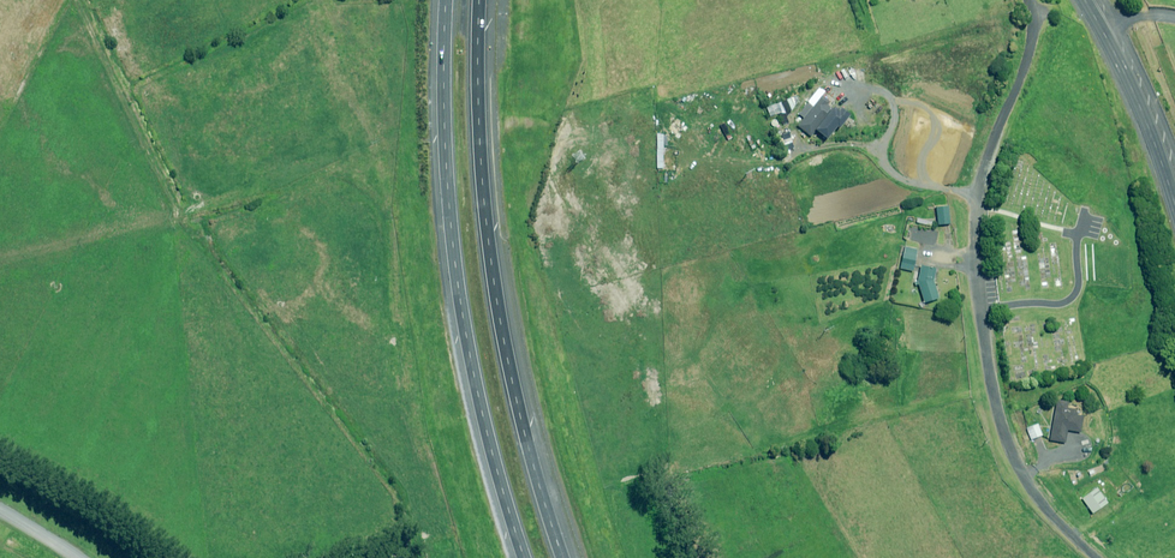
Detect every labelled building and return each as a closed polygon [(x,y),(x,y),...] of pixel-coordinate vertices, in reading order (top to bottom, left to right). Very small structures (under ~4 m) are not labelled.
[(824,91),(819,87),(799,114),(804,118),(797,126),(801,128),(798,132),(808,140),(824,119),(825,120),(833,110),(826,104),(829,101),(821,95),(824,91)] [(769,124),(765,112),(758,115),(762,126),(769,124)] [(773,140),(768,125),(758,129),(764,144),(773,140)] [(793,147),(790,136),(778,140),(781,151),(793,147)] [(950,224),(949,206),(937,206),(938,225),(950,224)] [(918,250),(905,247),(900,268),(913,271),(918,250)] [(937,270),(920,267),(918,281),(924,302),(941,298),(934,282),(937,270)] [(1068,401),(1057,400),(1050,440),(1065,442),(1067,430),(1080,432),(1083,416),(1076,415),(1077,410),(1067,408),(1068,401)] [(1043,435),(1038,424),(1027,428),(1031,439),(1043,435)] [(1134,486),(1131,482),(1122,490),(1125,494),(1134,486)] [(1108,503),(1097,488),(1082,499),(1093,513),(1108,503)]
